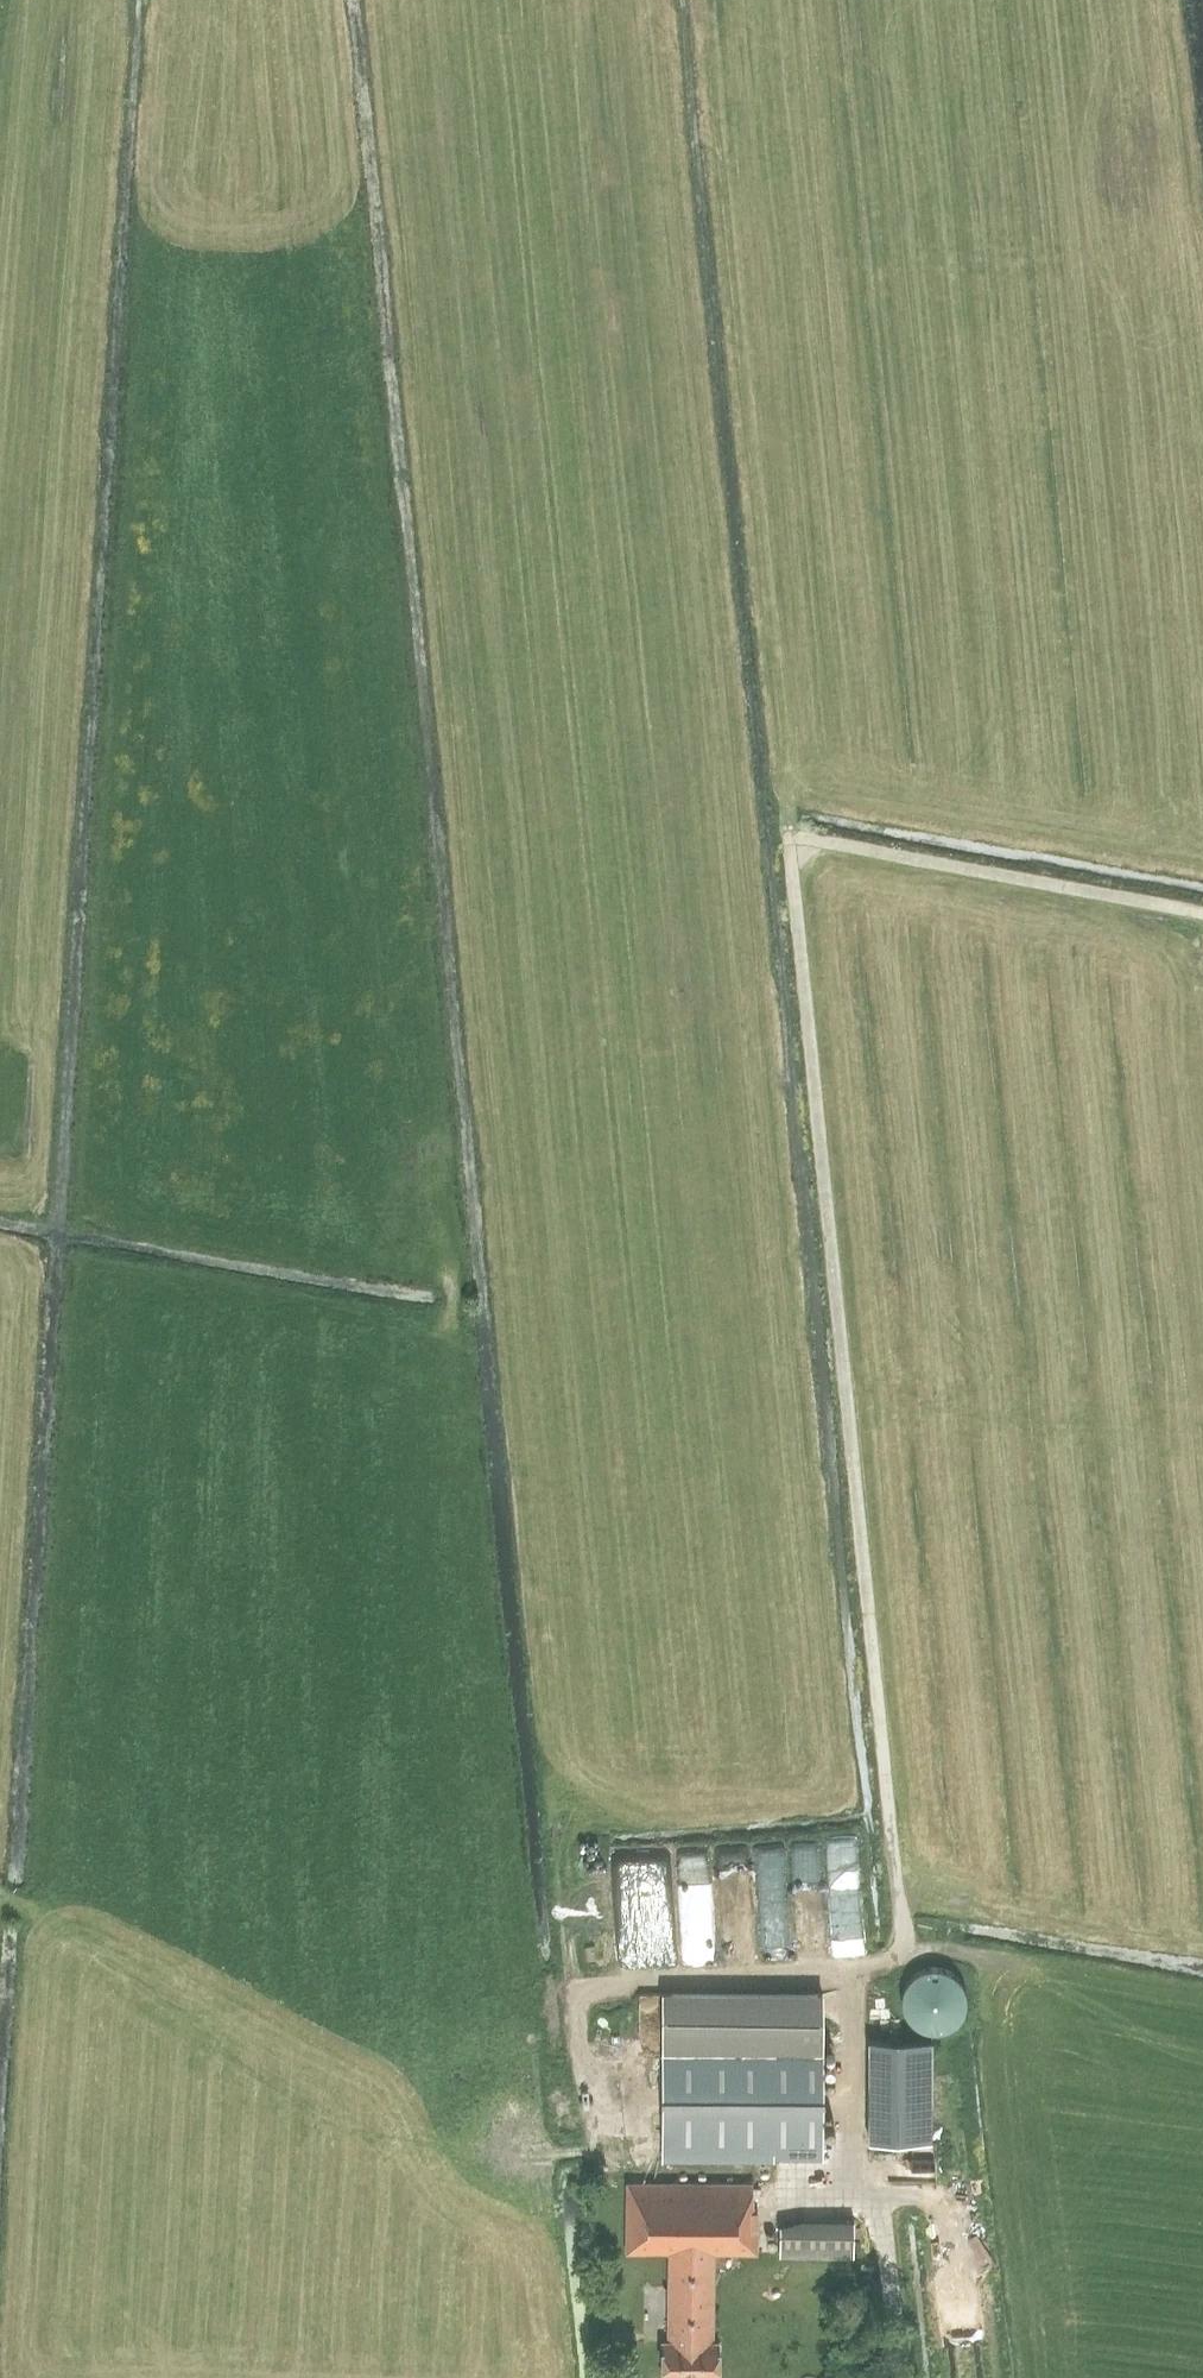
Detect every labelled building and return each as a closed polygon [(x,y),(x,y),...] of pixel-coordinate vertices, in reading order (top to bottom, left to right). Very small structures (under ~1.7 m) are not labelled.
[(788,1846),(793,1873),(823,1867),(818,1840),(788,1846)] [(831,1872),(857,1870),(856,1842),(830,1843),(831,1872)] [(756,1889),(784,1888),(782,1848),(754,1849),(756,1889)] [(719,1854),(723,1942),(751,1941),(748,1853),(719,1854)] [(900,1983),(924,2032),(971,2009),(946,1960),(900,1983)] [(822,2159),(823,2041),(823,1991),(665,1991),(664,2158),(822,2159)] [(932,2141),(932,2041),(870,2041),(870,2141),(932,2141)] [(754,2253),(754,2184),(628,2183),(628,2252),(669,2252),(669,2341),(663,2341),(663,2375),(682,2375),(682,2376),(700,2376),(700,2375),(719,2375),(719,2341),(714,2341),(714,2253),(754,2253)] [(855,2249),(855,2217),(781,2217),(781,2249),(855,2249)]
